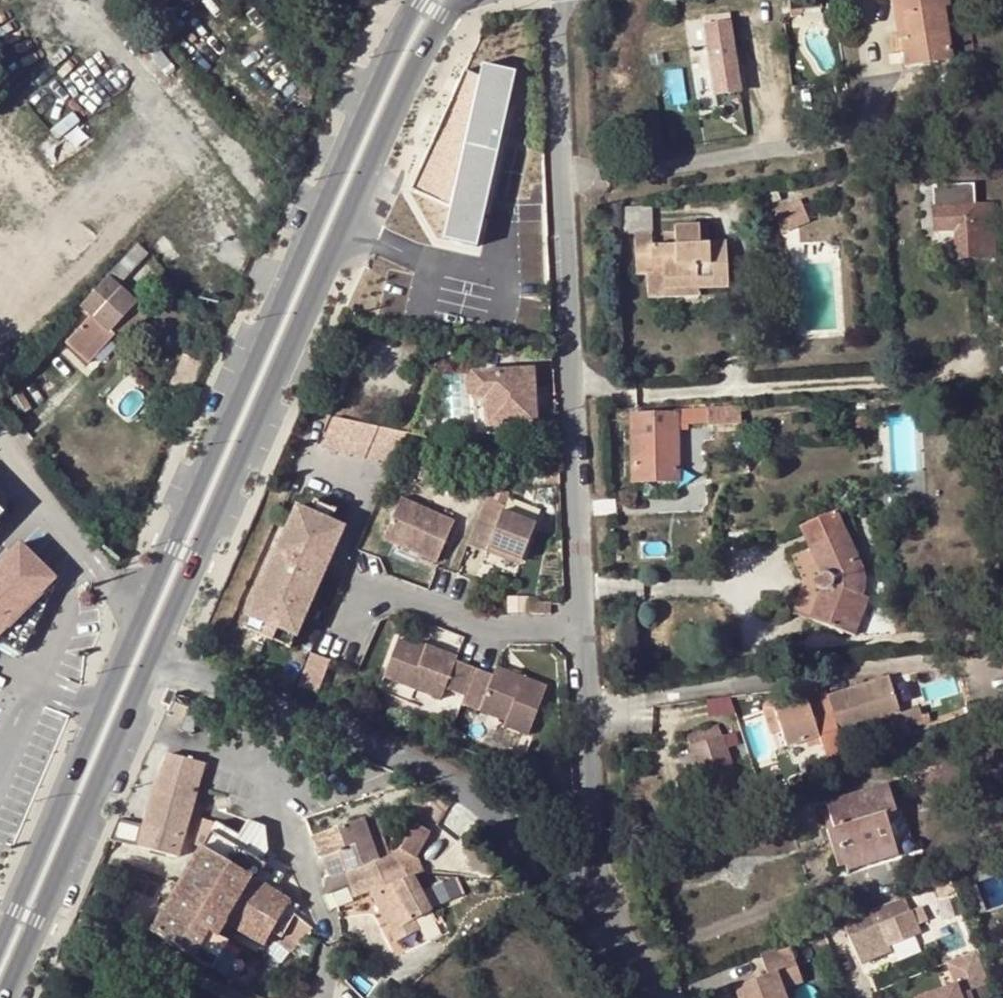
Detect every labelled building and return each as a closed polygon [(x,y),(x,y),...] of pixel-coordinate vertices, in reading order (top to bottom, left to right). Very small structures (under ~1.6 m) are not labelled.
[(153,9),(166,0),(146,0),(153,9)] [(790,14),(801,13),(800,8),(799,0),(789,0),(790,14)] [(800,8),(809,7),(822,5),(821,0),(799,0),(800,8)] [(900,0),(891,0),(897,41),(901,40),(906,39),(900,0)] [(906,39),(901,40),(905,64),(953,56),(944,3),(950,3),(950,0),(900,0),(906,39)] [(703,18),(704,27),(728,23),(727,15),(703,18)] [(728,23),(704,27),(715,95),(739,91),(728,23)] [(482,62),(477,75),(466,70),(412,189),(450,206),(443,237),(477,246),(516,69),(482,62)] [(313,87),(300,84),(298,102),(311,104),(313,87)] [(971,183),(931,185),(933,230),(954,229),(956,256),(992,253),(989,204),(972,205),(971,183)] [(800,195),(771,207),(781,231),(810,218),(808,215),(803,202),(800,195)] [(827,200),(803,202),(808,215),(828,215),(827,200)] [(652,203),(621,205),(622,231),(634,231),(636,272),(646,272),(647,296),(662,295),(662,288),(699,285),(726,283),(723,240),(700,241),(699,220),(674,222),(674,228),(653,230),(652,203)] [(146,253),(136,243),(81,305),(90,312),(65,343),(90,364),(117,335),(123,342),(149,314),(135,301),(134,304),(113,284),(125,271),(127,273),(146,253)] [(699,285),(662,288),(662,295),(699,293),(699,285)] [(170,381),(191,390),(206,361),(184,354),(170,381)] [(467,396),(471,401),(482,399),(484,426),(533,423),(530,370),(469,374),(467,377),(465,382),(464,387),(465,391),(467,396)] [(482,399),(471,401),(473,434),(484,434),(484,426),(482,399)] [(701,408),(685,410),(686,424),(705,422),(706,426),(739,423),(737,404),(701,408)] [(675,413),(630,415),(631,481),(676,480),(675,413)] [(395,464),(408,433),(336,418),(323,448),(337,454),(338,451),(351,456),(352,453),(366,459),(367,456),(380,461),(381,458),(395,464)] [(557,473),(543,472),(542,484),(557,484),(557,473)] [(468,544),(488,551),(490,547),(522,560),(536,522),(504,509),(506,505),(486,497),(468,544)] [(455,521),(402,498),(384,538),(438,562),(455,521)] [(316,501),(311,513),(331,522),(337,510),(316,501)] [(249,616),(251,617),(268,625),(263,637),(274,642),(280,630),(297,637),(345,528),(331,522),(311,513),(297,507),(249,616)] [(850,597),(858,600),(862,591),(864,585),(864,579),(862,573),(834,509),(799,525),(819,571),(817,574),(815,578),(815,583),(818,587),(821,589),(810,618),(838,628),(850,597)] [(21,546),(0,568),(0,644),(59,583),(21,546)] [(846,631),(858,600),(850,597),(838,628),(846,631)] [(268,625),(251,617),(245,629),(263,637),(268,625)] [(280,630),(274,642),(292,650),(297,637),(280,630)] [(466,694),(476,667),(458,660),(459,656),(428,644),(427,649),(400,638),(385,676),(443,698),(447,687),(466,694)] [(313,650),(302,683),(322,689),(333,657),(313,650)] [(495,674),(476,667),(466,694),(463,702),(508,720),(506,724),(530,734),(549,685),(498,666),(495,674)] [(879,678),(824,696),(837,734),(891,715),(879,678)] [(776,728),(782,745),(815,735),(826,767),(845,758),(839,738),(837,734),(824,696),(804,703),(802,699),(777,706),(774,696),(768,698),(765,700),(764,701),(763,703),(763,705),(763,709),(770,730),(776,728)] [(728,721),(717,725),(721,736),(732,732),(728,721)] [(717,725),(686,735),(708,793),(739,784),(717,725)] [(856,733),(839,738),(845,758),(862,751),(856,733)] [(133,790),(110,843),(177,862),(202,769),(167,760),(151,796),(133,790)] [(825,802),(833,828),(844,862),(895,847),(884,812),(894,809),(886,783),(825,802)] [(421,794),(414,800),(431,816),(437,810),(421,794)] [(895,847),(844,862),(846,870),(914,849),(903,813),(896,815),(894,809),(884,812),(895,847)] [(364,817),(310,836),(318,858),(322,856),(329,877),(343,872),(348,887),(352,899),(369,892),(395,943),(420,930),(415,919),(432,911),(414,875),(410,868),(417,857),(430,832),(414,823),(400,849),(389,855),(379,859),(366,821),(364,817)] [(389,855),(376,818),(366,821),(379,859),(389,855)] [(844,862),(833,828),(825,830),(836,865),(844,862)] [(212,836),(152,936),(212,972),(230,941),(221,937),(227,926),(225,926),(252,880),(269,891),(277,877),(212,836)] [(986,862),(983,854),(962,861),(966,870),(986,862)] [(414,875),(423,871),(417,857),(410,868),(414,875)] [(343,872),(329,877),(325,895),(348,887),(343,872)] [(436,903),(464,894),(458,876),(430,885),(436,903)] [(848,936),(859,963),(888,952),(886,948),(918,934),(921,933),(917,924),(926,920),(920,906),(848,936)] [(274,927),(293,948),(304,939),(281,913),(274,927)] [(888,952),(859,963),(864,976),(925,951),(918,934),(886,948),(888,952)] [(784,942),(759,952),(768,975),(733,988),(737,997),(785,997),(782,991),(779,984),(797,977),(784,942)] [(945,960),(954,982),(914,997),(987,997),(993,996),(973,949),(945,960)] [(800,984),(797,977),(779,984),(782,991),(800,984)]
